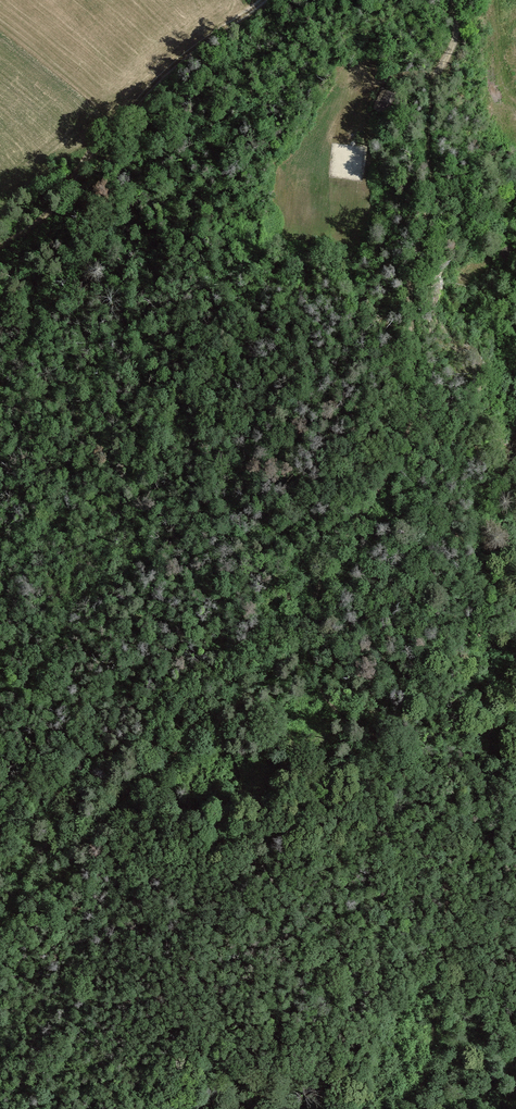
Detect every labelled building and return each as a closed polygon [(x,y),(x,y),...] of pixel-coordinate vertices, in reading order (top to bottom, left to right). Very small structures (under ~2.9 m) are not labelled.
[(386,97),(377,93),(371,108),(380,111),(386,97)]
